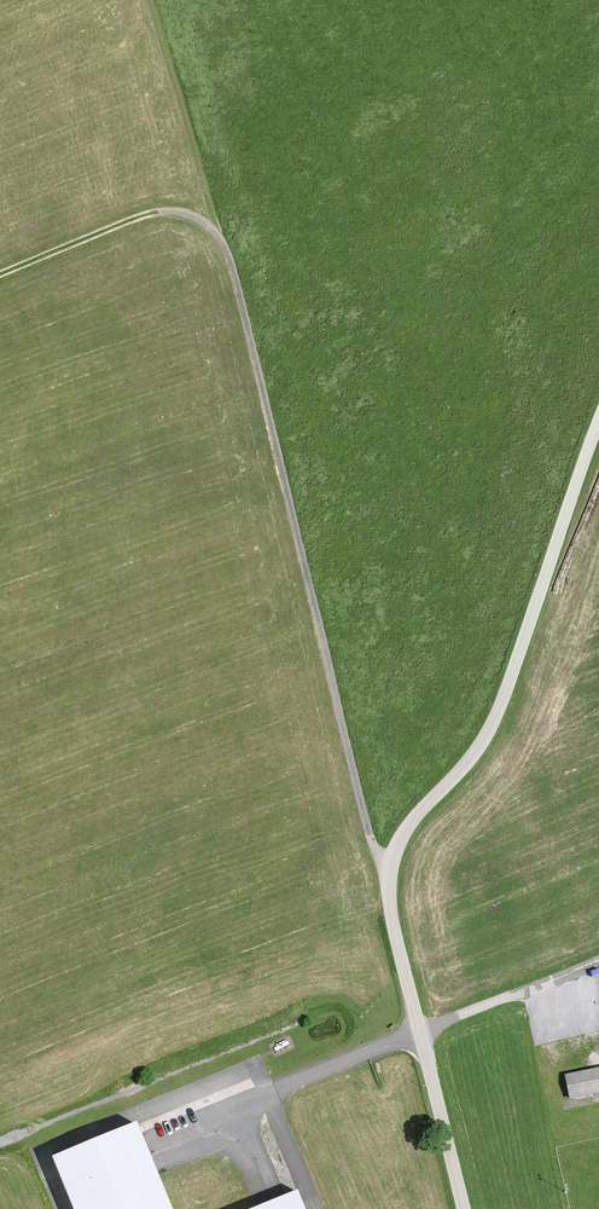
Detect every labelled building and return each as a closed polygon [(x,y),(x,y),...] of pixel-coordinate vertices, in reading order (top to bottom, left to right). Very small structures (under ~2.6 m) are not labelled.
[(563,1074),(568,1100),(598,1093),(598,1066),(563,1074)] [(73,1208),(170,1208),(136,1125),(52,1159),(73,1208)] [(298,1192),(257,1208),(305,1208),(298,1192)]
